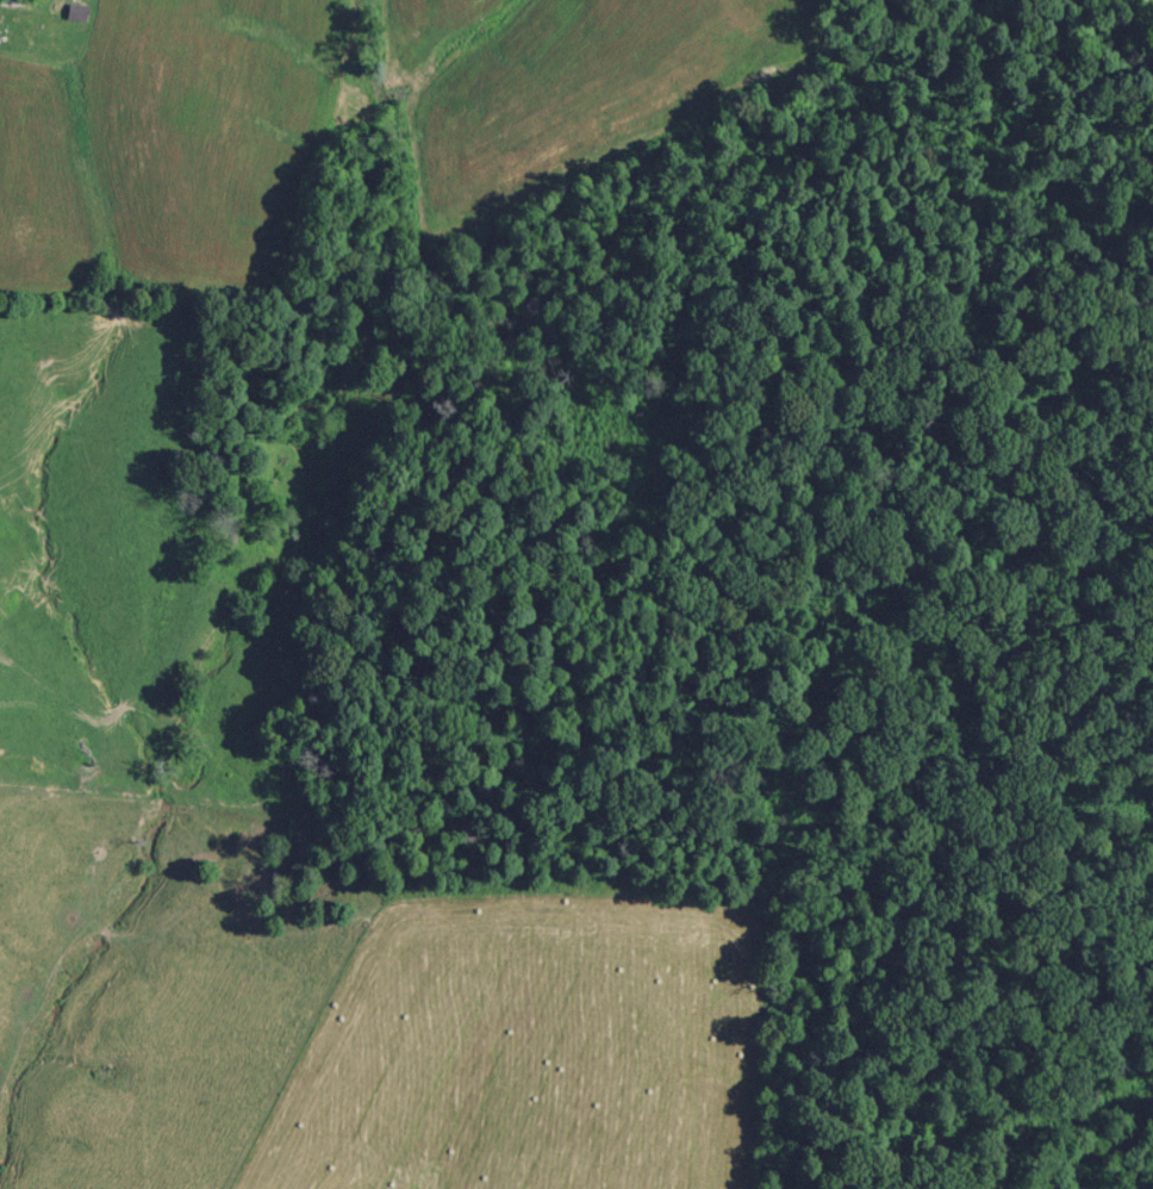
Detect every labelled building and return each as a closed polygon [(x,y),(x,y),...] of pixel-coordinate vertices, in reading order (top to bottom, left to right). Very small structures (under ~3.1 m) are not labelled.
[(63,15),(80,15),(80,4),(63,3),(63,15)]
